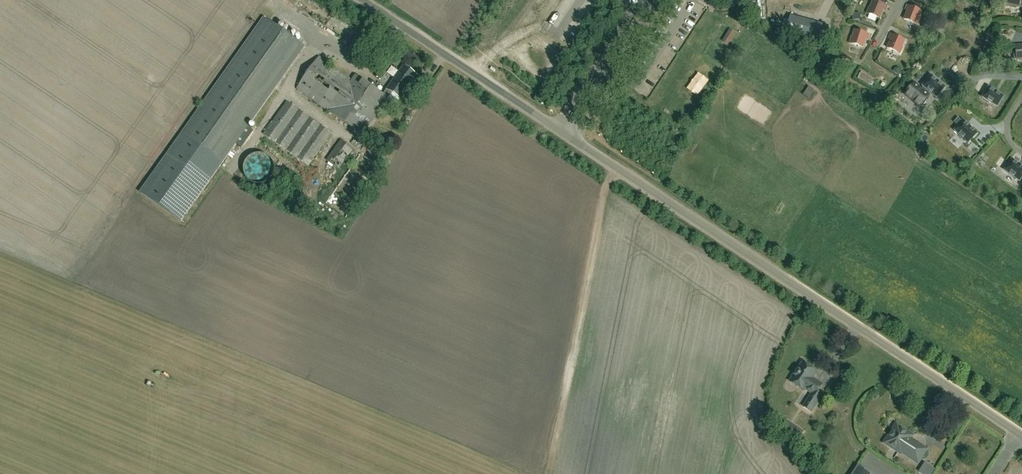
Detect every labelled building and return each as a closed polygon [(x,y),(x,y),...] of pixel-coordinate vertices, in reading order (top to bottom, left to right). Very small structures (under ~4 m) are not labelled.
[(886,10),(888,6),(873,0),(870,7),(867,13),(880,18),(884,9),(886,10)] [(917,24),(920,18),(919,17),(922,11),(907,5),(905,9),(908,10),(904,19),(917,24)] [(829,26),(790,16),(787,27),(786,31),(800,35),(824,42),(829,26)] [(181,134),(178,138),(140,192),(181,221),(220,167),(223,163),(305,46),(264,17),(181,134)] [(334,17),(328,21),(332,27),(338,23),(334,17)] [(736,33),(730,29),(722,41),(728,45),(736,33)] [(869,39),(870,35),(855,30),(853,37),(852,37),(850,43),(863,47),(866,38),(869,39)] [(900,53),(903,47),(902,47),(905,40),(891,34),(889,38),(891,39),(887,48),(900,53)] [(352,81),(320,57),(297,89),(362,136),(392,93),(402,99),(418,77),(403,66),(383,95),(356,75),(352,81)] [(946,87),(931,74),(922,85),(924,86),(921,89),(915,83),(906,94),(921,106),(929,95),(928,94),(930,91),(937,98),(946,87)] [(997,107),(1003,97),(993,90),(988,87),(982,97),(986,100),(997,107)] [(307,166),(330,133),(287,103),(264,135),(307,166)] [(954,130),(968,143),(977,133),(963,120),(954,130)] [(339,169),(353,149),(341,140),(326,160),(339,169)] [(1012,159),(1004,170),(1019,181),(1021,177),(1021,166),(1012,159)] [(795,372),(792,376),(793,378),(790,382),(803,391),(805,389),(811,393),(812,393),(803,406),(811,411),(821,394),(818,392),(822,385),(811,378),(816,372),(802,363),(797,372),(795,372)] [(917,463),(926,449),(914,442),(910,439),(912,435),(909,433),(903,429),(896,425),(892,432),(887,440),(888,445),(898,452),(900,450),(906,454),(906,455),(917,463)] [(792,435),(798,439),(803,432),(796,427),(792,435)] [(858,466),(853,473),(870,473),(858,466)]
